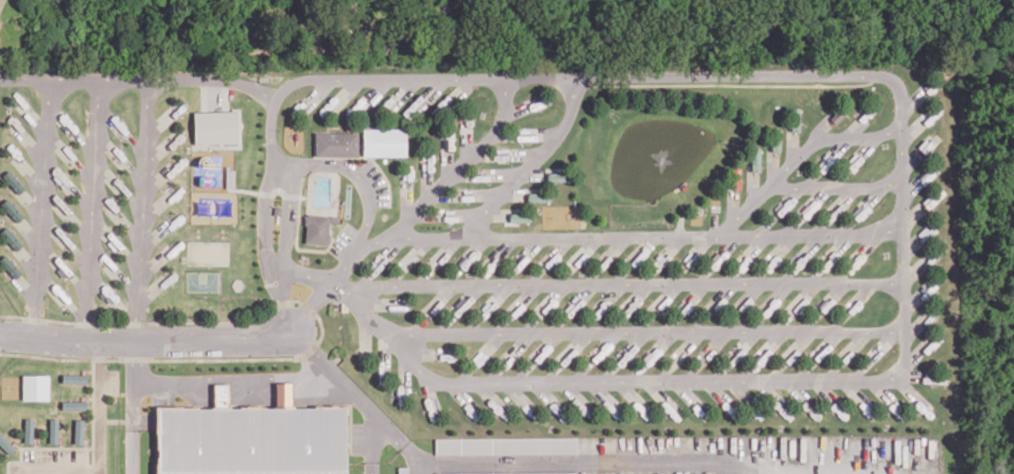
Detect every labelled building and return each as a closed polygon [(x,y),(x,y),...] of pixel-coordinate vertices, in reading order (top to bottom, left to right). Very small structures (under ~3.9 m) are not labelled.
[(799,131),(799,108),(791,108),(791,131),(799,131)] [(238,111),(194,112),(195,144),(239,143),(238,111)] [(406,156),(406,129),(363,128),(363,156),(406,156)] [(358,133),(316,132),(315,156),(358,157),(358,133)] [(759,148),(750,148),(751,171),(760,171),(759,148)] [(3,175),(17,195),(25,190),(10,170),(3,175)] [(226,188),(234,188),(235,170),(226,170),(226,188)] [(570,182),(570,173),(547,173),(547,181),(570,182)] [(547,201),(547,193),(527,193),(527,201),(547,201)] [(23,217),(7,198),(1,203),(17,222),(23,217)] [(509,222),(529,222),(528,213),(509,213),(509,222)] [(305,243),(329,244),(330,215),(306,214),(305,243)] [(16,251),(22,245),(6,227),(0,233),(16,251)] [(562,258),(558,253),(544,262),(547,267),(562,258)] [(7,265),(5,266),(15,278),(21,274),(6,255),(1,258),(7,265)] [(63,383),(88,384),(88,375),(63,374),(63,383)] [(23,399),(49,400),(49,375),(23,375),(23,399)] [(158,473),(347,473),(346,407),(291,407),(291,383),(276,383),(276,407),(228,407),(228,384),(214,384),(214,407),(158,407),(158,473)] [(587,417),(591,412),(575,398),(570,404),(587,417)] [(815,418),(820,413),(805,399),(800,404),(815,418)] [(63,401),(63,409),(87,410),(87,401),(63,401)] [(33,443),(34,418),(25,417),(25,443),(33,443)] [(59,418),(50,419),(50,444),(59,443),(59,418)] [(75,444),(84,444),(84,419),(76,419),(75,444)] [(576,438),(436,437),(435,453),(575,454),(576,438)]
